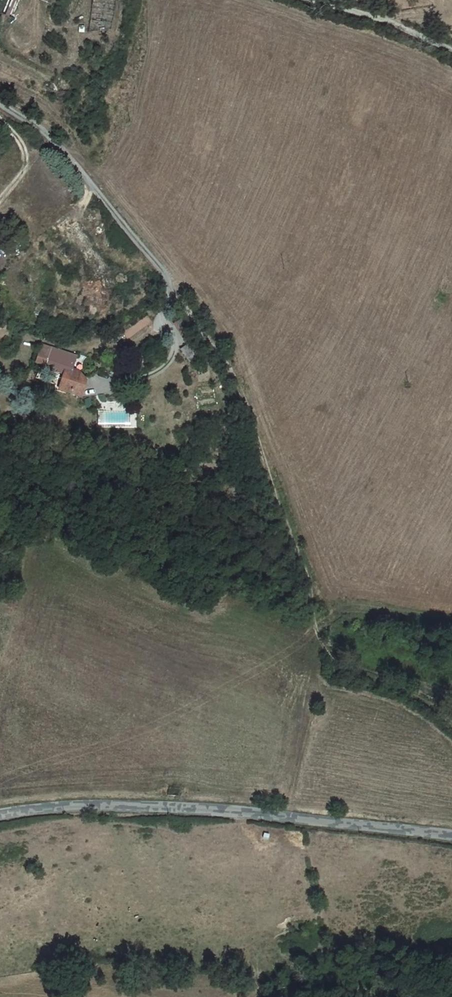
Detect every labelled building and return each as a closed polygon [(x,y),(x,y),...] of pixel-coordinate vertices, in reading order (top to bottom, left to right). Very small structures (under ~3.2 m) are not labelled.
[(68,366),(72,352),(50,343),(44,357),(62,364),(58,371),(54,383),(74,392),(81,378),(74,369),(68,366)] [(42,363),(58,371),(62,364),(44,357),(42,363)] [(186,791),(174,789),(172,797),(185,799),(186,791)]
